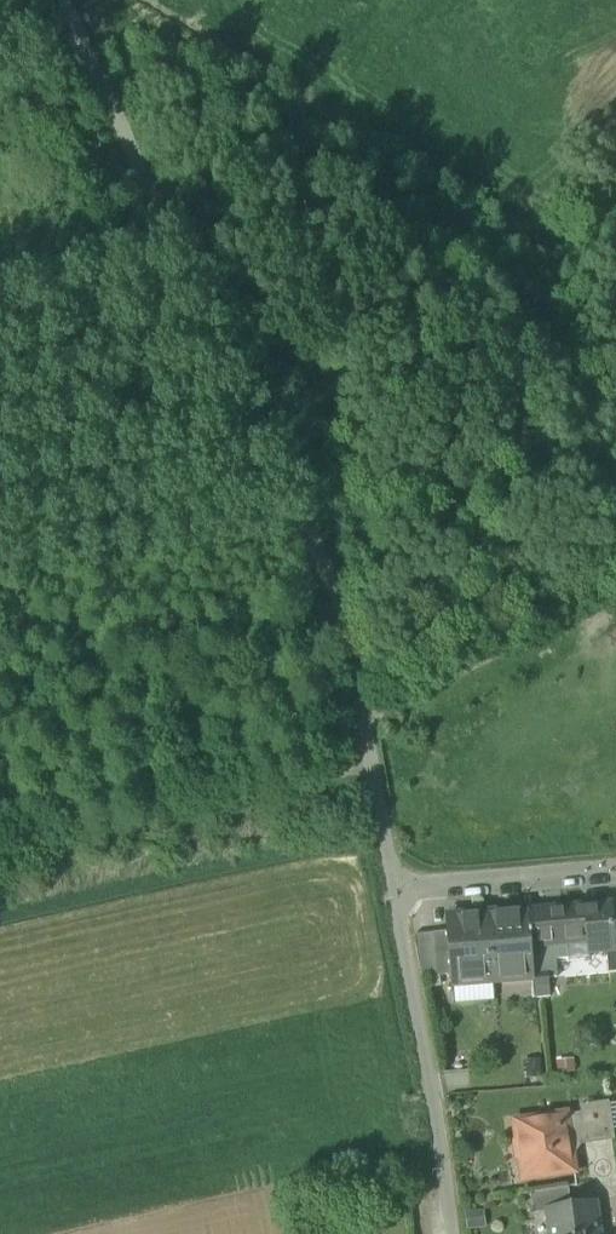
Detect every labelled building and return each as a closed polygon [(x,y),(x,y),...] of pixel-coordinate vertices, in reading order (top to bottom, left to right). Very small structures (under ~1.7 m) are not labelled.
[(611,904),(587,906),(590,944),(588,944),(589,954),(607,953),(615,952),(614,930),(613,927),(611,904)] [(567,946),(588,944),(590,944),(587,906),(550,909),(553,947),(567,946)] [(531,949),(553,947),(550,909),(528,911),(528,912),(531,949)] [(533,980),(533,978),(533,972),(531,949),(528,912),(487,916),(493,983),(533,980)] [(453,986),(493,983),(487,916),(446,919),(447,933),(451,977),(452,986),(453,986)] [(614,930),(615,952),(607,953),(609,975),(615,974),(615,930),(614,930)] [(436,977),(436,978),(451,977),(447,933),(433,934),(433,935),(436,977)] [(421,978),(436,977),(433,935),(414,937),(421,978)] [(588,944),(567,946),(568,959),(568,962),(589,960),(589,954),(588,944)] [(531,949),(533,972),(556,970),(555,960),(568,959),(567,946),(553,947),(531,949)] [(533,980),(535,999),(550,997),(548,977),(533,978),(533,980)] [(453,986),(454,1006),(495,1003),(493,983),(453,986)] [(523,1061),(524,1080),(544,1079),(542,1060),(523,1061)] [(585,1140),(585,1142),(614,1137),(613,1131),(610,1105),(609,1103),(580,1108),(581,1115),(585,1140)] [(581,1115),(566,1117),(570,1142),(585,1140),(581,1115)] [(575,1174),(570,1142),(566,1117),(566,1116),(515,1124),(518,1146),(524,1145),(529,1178),(523,1179),(524,1182),(575,1174)] [(518,1146),(523,1179),(529,1178),(524,1145),(518,1146)] [(530,1195),(533,1216),(548,1213),(547,1212),(571,1208),(569,1189),(530,1195)] [(551,1233),(600,1233),(595,1205),(571,1208),(547,1212),(548,1213),(551,1233)] [(484,1212),(465,1214),(467,1232),(486,1230),(484,1212)]
